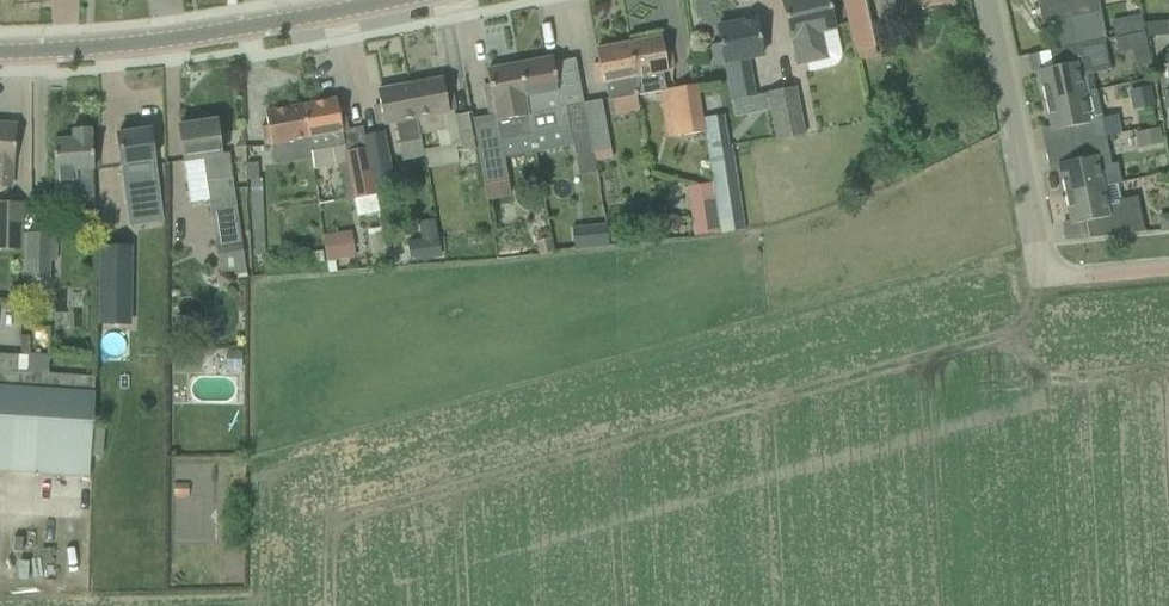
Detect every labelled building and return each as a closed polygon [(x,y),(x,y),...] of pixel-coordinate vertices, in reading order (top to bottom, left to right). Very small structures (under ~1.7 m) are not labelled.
[(790,41),(791,41),(797,66),(807,64),(828,59),(822,34),(836,31),(829,0),(780,0),(790,41)] [(859,61),(877,57),(864,0),(845,0),(843,0),(855,51),(856,50),(859,61)] [(882,11),(919,6),(920,8),(955,3),(955,0),(881,0),(882,11)] [(1042,25),(1071,19),(1067,0),(1038,0),(1039,5),(1038,5),(1042,25)] [(1071,19),(1077,47),(1102,41),(1096,14),(1100,13),(1098,0),(1067,0),(1071,19)] [(1114,37),(1145,30),(1141,15),(1111,22),(1114,37)] [(725,63),(732,102),(755,97),(747,59),(763,56),(760,45),(756,21),(718,28),(721,45),(711,46),(715,65),(725,63)] [(1145,36),(1117,42),(1120,56),(1148,50),(1145,36)] [(629,45),(639,97),(668,92),(665,74),(673,72),(669,51),(664,52),(661,39),(629,45)] [(1047,74),(1039,75),(1045,102),(1082,94),(1094,92),(1090,75),(1110,71),(1104,41),(1102,41),(1077,47),(1050,52),(1053,69),(1050,69),(1047,74)] [(599,65),(594,66),(598,85),(606,84),(609,103),(613,102),(639,97),(629,45),(596,51),(597,52),(599,65)] [(552,60),(521,65),(527,99),(526,99),(533,136),(562,131),(555,94),(563,93),(560,73),(554,74),(552,60)] [(492,116),(474,119),(485,185),(508,180),(502,142),(533,136),(526,99),(527,99),(521,65),(487,72),(489,85),(486,86),(490,106),(492,116)] [(443,81),(410,86),(419,142),(422,142),(421,135),(437,133),(439,148),(424,150),(427,169),(459,164),(458,154),(462,154),(454,117),(454,114),(457,113),(453,93),(450,94),(445,95),(443,81)] [(1148,82),(1128,88),(1134,110),(1155,104),(1148,82)] [(396,123),(399,145),(419,142),(410,86),(377,92),(379,105),(377,106),(380,126),(396,123)] [(672,90),(680,137),(704,133),(696,86),(672,90)] [(768,93),(778,143),(804,138),(795,88),(768,93)] [(1066,130),(1069,146),(1105,138),(1095,91),(1094,92),(1082,94),(1045,102),(1051,132),(1066,130)] [(337,101),(302,107),(308,139),(309,139),(312,153),(344,148),(342,134),(348,133),(345,114),(339,115),(337,101)] [(586,104),(585,104),(594,153),(595,162),(597,162),(612,159),(602,101),(586,104)] [(585,104),(566,107),(570,129),(578,175),(594,172),(597,171),(595,162),(594,153),(585,104)] [(262,128),(265,147),(308,139),(302,107),(265,113),(268,127),(262,128)] [(469,114),(454,117),(462,154),(476,151),(469,114)] [(216,121),(179,126),(182,151),(183,161),(188,204),(212,201),(217,249),(220,274),(237,272),(246,271),(235,197),(229,154),(221,155),(216,121)] [(9,188),(10,174),(11,174),(15,125),(0,124),(0,188),(9,188)] [(714,183),(723,234),(745,231),(743,220),(732,148),(722,150),(718,126),(704,129),(713,183),(714,183)] [(1159,129),(1134,133),(1136,149),(1161,145),(1159,129)] [(78,225),(95,225),(92,140),(91,140),(91,130),(72,131),(72,140),(52,141),(54,183),(76,182),(78,225)] [(117,135),(123,208),(157,204),(151,132),(117,135)] [(384,132),(365,135),(368,153),(369,153),(375,183),(393,180),(384,132)] [(1067,167),(1059,169),(1065,196),(1102,188),(1098,168),(1111,166),(1105,138),(1069,146),(1073,162),(1070,163),(1067,167)] [(368,153),(346,157),(354,199),(377,195),(375,183),(369,153),(368,153)] [(687,187),(696,238),(723,234),(714,183),(713,183),(687,187)] [(1085,223),(1089,239),(1144,233),(1137,198),(1120,201),(1117,184),(1102,188),(1065,196),(1071,226),(1083,224),(1085,223)] [(21,252),(21,204),(0,204),(0,251),(21,252)] [(667,214),(663,229),(679,233),(682,218),(667,214)] [(1159,216),(1161,232),(1168,231),(1168,214),(1159,216)] [(421,240),(407,242),(410,263),(441,258),(438,238),(437,238),(434,220),(419,222),(421,240)] [(607,224),(572,227),(575,250),(609,247),(607,224)] [(352,231),(324,235),(328,262),(356,258),(352,231)] [(23,282),(50,283),(51,262),(57,262),(58,234),(25,233),(23,282)] [(535,244),(538,255),(554,252),(551,240),(535,244)] [(398,243),(386,246),(390,261),(401,258),(398,243)] [(100,246),(98,324),(131,325),(133,247),(100,246)] [(323,252),(309,254),(311,265),(324,263),(323,252)] [(88,479),(94,390),(93,390),(93,379),(47,376),(49,357),(29,356),(30,337),(22,337),(21,357),(0,355),(0,473),(88,479)] [(226,351),(226,368),(244,368),(244,352),(226,351)] [(175,484),(174,497),(189,497),(189,485),(175,484)] [(180,535),(179,549),(189,549),(189,535),(180,535)]
